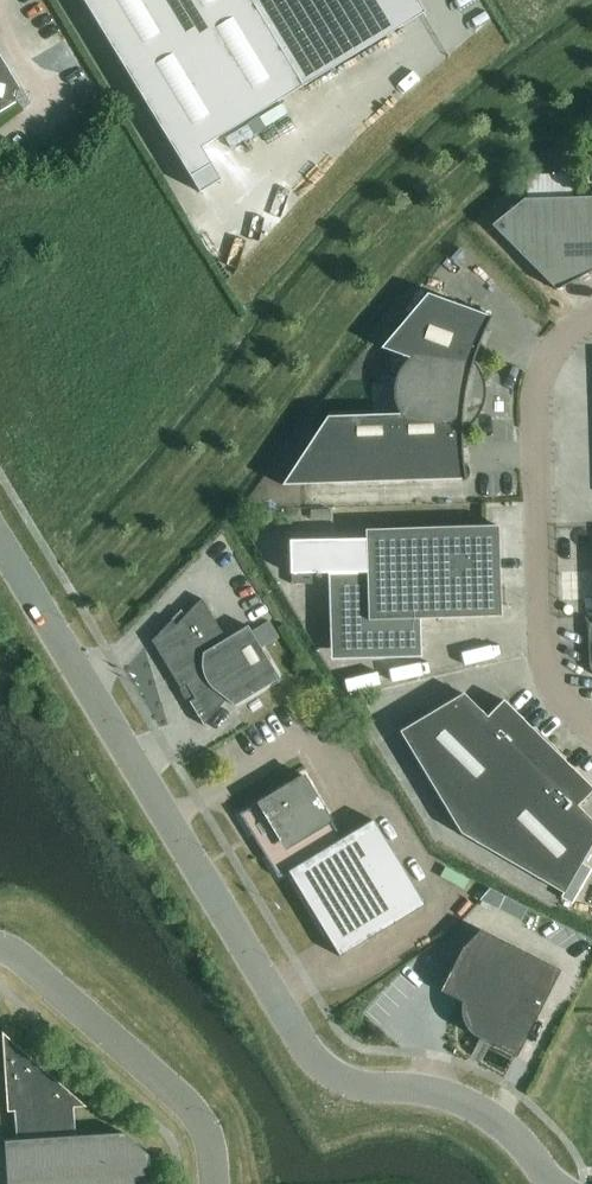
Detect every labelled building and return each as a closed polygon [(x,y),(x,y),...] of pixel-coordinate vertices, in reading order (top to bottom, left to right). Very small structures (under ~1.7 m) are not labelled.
[(416,0),(82,0),(190,178),(211,165),(201,149),(302,87),(424,14),(416,0)] [(14,102),(12,98),(13,93),(17,90),(0,62),(0,111),(14,102)] [(591,190),(591,171),(582,170),(582,190),(591,190)] [(555,291),(591,272),(591,198),(523,200),(491,226),(555,291)] [(489,323),(492,317),(490,316),(490,318),(427,294),(380,349),(408,359),(407,361),(404,364),(401,367),(399,371),(397,375),(396,378),(395,380),(395,383),(394,387),(393,391),(393,395),(394,397),(394,401),(395,403),(396,407),(397,411),(399,415),(327,417),(281,486),(464,480),(464,482),(465,481),(464,475),(464,470),(463,463),(462,456),(462,447),(461,441),(461,432),(466,429),(468,427),(472,423),(476,419),(479,414),(480,412),(481,409),(483,404),(483,401),(484,399),(484,396),(484,393),(484,390),(484,388),(483,382),(482,380),(481,377),(480,374),(479,372),(478,369),(476,367),(474,365),(473,363),(476,353),(480,342),(483,335),(486,329),(489,323)] [(343,574),(346,649),(380,648),(380,659),(420,658),(419,620),(500,617),(497,527),(364,531),(366,573),(343,574)] [(286,540),(287,573),(363,571),(362,538),(286,540)] [(151,641),(202,726),(226,701),(234,706),(279,679),(247,626),(226,640),(201,599),(185,615),(181,611),(151,641)] [(588,623),(587,620),(585,617),(584,618),(586,621),(586,622),(587,624),(587,627),(589,665),(589,666),(589,668),(590,669),(591,672),(591,673),(591,623),(588,623)] [(399,732),(456,826),(540,737),(503,701),(486,717),(463,694),(399,732)] [(456,826),(460,834),(563,894),(591,844),(591,821),(577,806),(591,791),(591,789),(540,737),(456,826)] [(239,814),(278,878),(288,872),(340,957),(425,906),(373,820),(341,840),(303,776),(239,814)] [(502,903),(499,911),(520,921),(527,909),(506,898),(502,903)] [(461,1012),(461,1017),(462,1021),(464,1025),(466,1029),(469,1032),(472,1035),(489,1044),(516,1057),(560,971),(480,930),(462,948),(440,992),(461,1003),(461,1008),(461,1012)] [(7,1113),(14,1112),(16,1141),(4,1141),(6,1183),(150,1183),(148,1156),(123,1133),(75,1137),(73,1108),(86,1107),(1,1033),(7,1113)]
